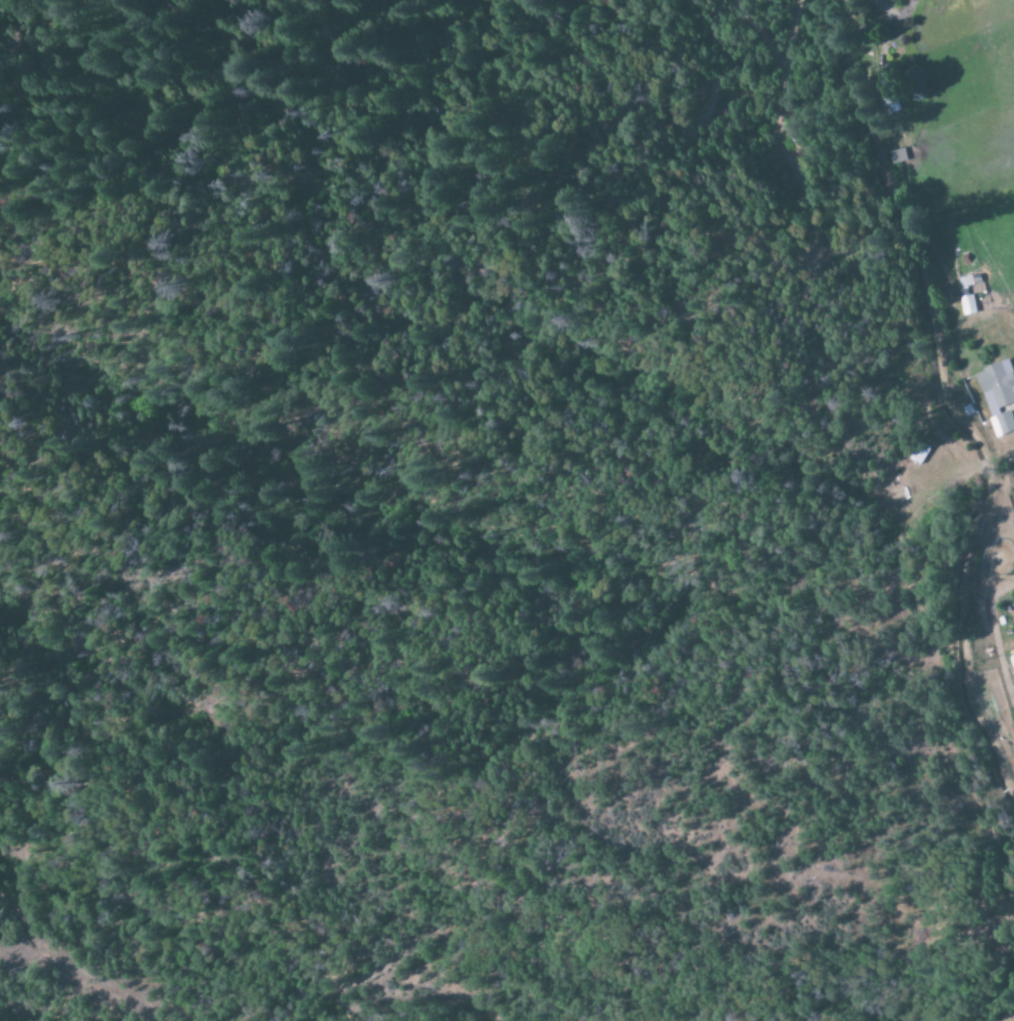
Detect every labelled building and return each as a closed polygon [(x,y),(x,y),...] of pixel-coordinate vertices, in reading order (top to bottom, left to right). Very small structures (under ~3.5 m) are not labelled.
[(887,166),(905,161),(902,149),(884,153),(887,166)] [(958,278),(960,296),(971,295),(970,288),(974,287),(972,276),(958,278)] [(959,298),(963,317),(978,313),(974,295),(959,298)] [(996,438),(1013,433),(1013,423),(1010,411),(999,415),(998,409),(1013,404),(1013,372),(1010,361),(974,372),(996,438)]
